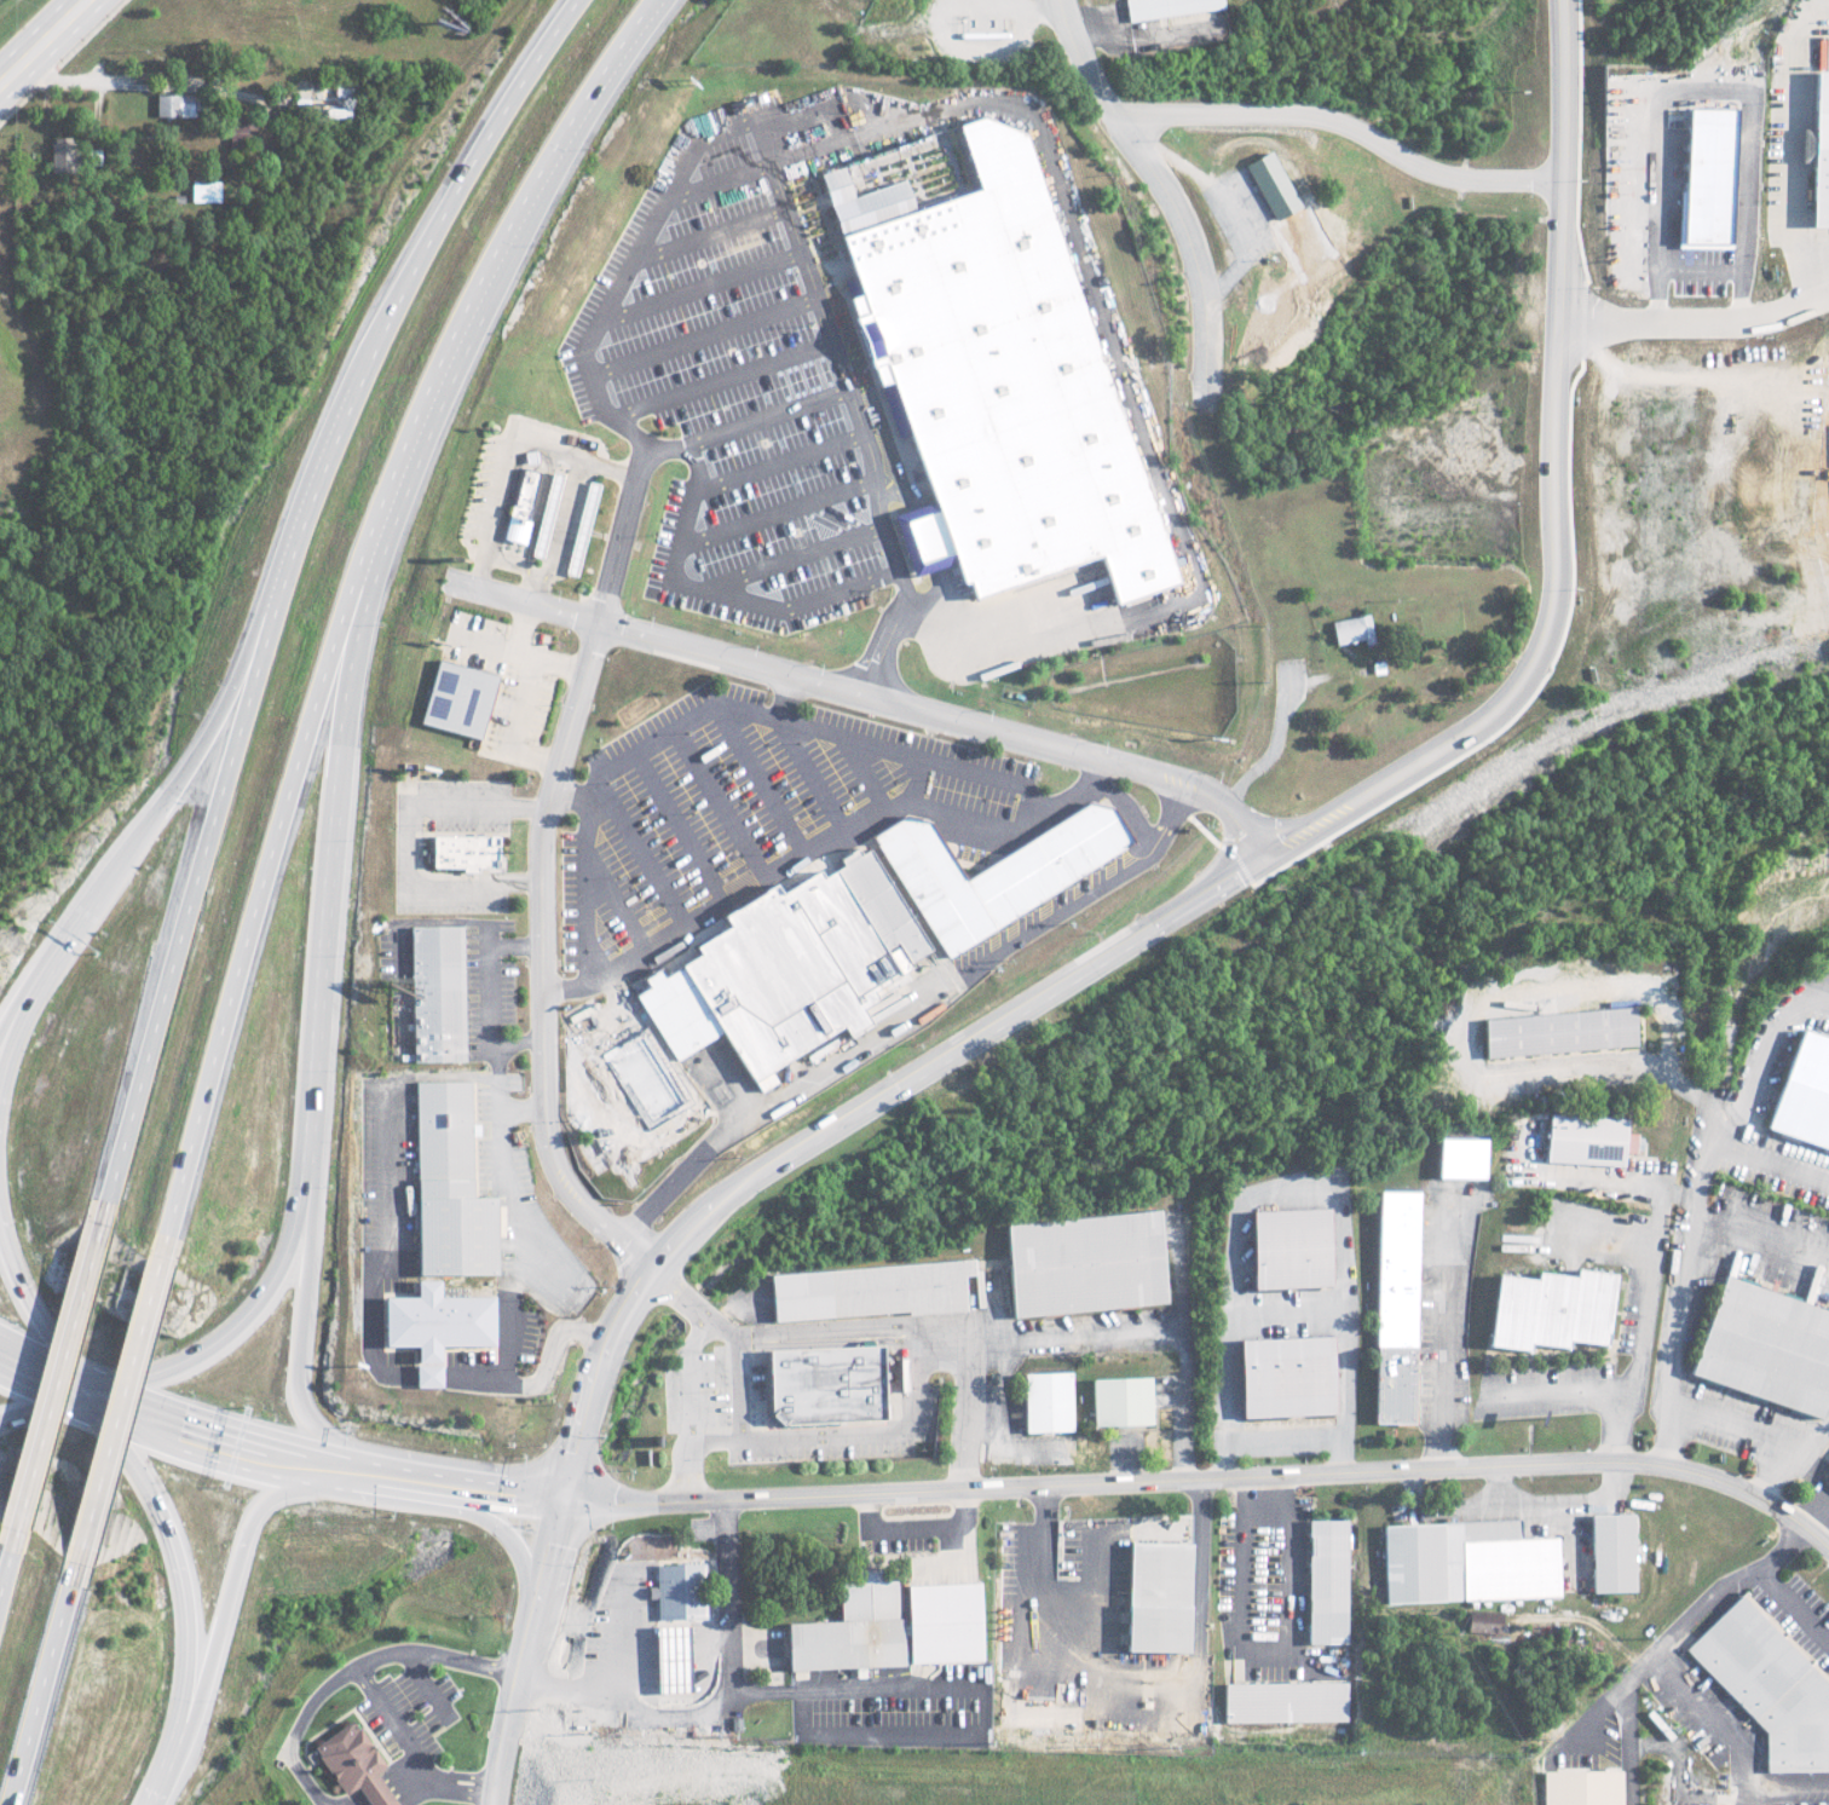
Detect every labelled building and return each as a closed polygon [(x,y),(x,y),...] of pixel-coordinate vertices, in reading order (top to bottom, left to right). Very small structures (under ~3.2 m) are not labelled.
[(1224,0),(1124,0),(1126,20),(1224,9),(1224,0)] [(1810,71),(1812,227),(1828,227),(1828,71),(1810,71)] [(153,94),(154,117),(191,117),(190,93),(153,94)] [(1732,244),(1734,109),(1682,108),(1681,243),(1732,244)] [(244,119),(227,119),(227,149),(243,149),(244,119)] [(817,174),(980,119),(1017,129),(1175,586),(1104,612),(1085,560),(964,609),(817,174)] [(72,137),(47,137),(48,172),(73,172),(72,137)] [(1242,163),(1270,221),(1295,208),(1267,151),(1242,163)] [(219,202),(218,180),(189,181),(190,202),(219,202)] [(538,474),(518,469),(499,540),(520,545),(538,474)] [(1333,646),(1361,640),(1362,645),(1372,643),(1366,614),(1328,623),(1333,646)] [(416,725),(477,739),(493,675),(432,660),(416,725)] [(630,990),(902,819),(928,826),(960,881),(1089,806),(1110,809),(1133,847),(866,1016),(872,1026),(756,1098),(717,1036),(676,1062),(630,990)] [(429,869),(459,869),(459,874),(474,874),(474,868),(497,868),(498,837),(429,836),(429,869)] [(461,927),(409,927),(411,1064),(462,1063),(461,927)] [(1479,1058),(1634,1048),(1632,1009),(1477,1018),(1479,1058)] [(1796,1029),(1764,1134),(1828,1153),(1828,1039),(1796,1029)] [(647,1138),(662,1129),(642,1093),(657,1084),(635,1045),(621,1053),(618,1047),(603,1055),(607,1062),(592,1070),(614,1109),(627,1102),(647,1138)] [(413,1082),(414,1277),(493,1277),(493,1198),(469,1198),(469,1082),(413,1082)] [(1543,1163),(1622,1166),(1622,1154),(1633,1154),(1633,1134),(1624,1134),(1624,1119),(1544,1116),(1543,1163)] [(1482,1180),(1483,1140),(1435,1140),(1435,1179),(1482,1180)] [(1373,1425),(1413,1425),(1414,1193),(1374,1193),(1373,1425)] [(1324,1210),(1245,1212),(1247,1290),(1326,1288),(1324,1210)] [(1001,1225),(1008,1318),(1165,1306),(1158,1213),(1001,1225)] [(767,1273),(770,1322),(961,1312),(960,1277),(973,1277),(972,1263),(767,1273)] [(1494,1276),(1485,1348),(1525,1353),(1526,1346),(1564,1350),(1565,1342),(1606,1347),(1614,1275),(1573,1270),(1572,1278),(1534,1274),(1533,1281),(1494,1276)] [(1719,1279),(1688,1379),(1822,1420),(1828,1398),(1828,1312),(1719,1279)] [(487,1347),(487,1298),(434,1298),(434,1282),(411,1282),(411,1299),(379,1299),(379,1348),(411,1348),(411,1388),(436,1388),(436,1347),(487,1347)] [(1235,1341),(1238,1419),(1332,1416),(1329,1338),(1235,1341)] [(882,1422),(879,1347),(763,1351),(766,1426),(882,1422)] [(1072,1432),(1071,1374),(1021,1375),(1023,1433),(1072,1432)] [(1151,1426),(1150,1379),(1089,1381),(1090,1428),(1151,1426)] [(1592,1592),(1635,1591),(1632,1513),(1590,1514),(1592,1592)] [(1347,1518),(1307,1519),(1309,1644),(1349,1644),(1347,1518)] [(1560,1597),(1558,1537),(1521,1538),(1520,1519),(1382,1524),(1385,1603),(1560,1597)] [(1124,1651),(1187,1652),(1188,1542),(1124,1542),(1124,1651)] [(702,1618),(700,1563),(652,1564),(652,1586),(644,1586),(644,1599),(653,1599),(654,1619),(702,1618)] [(785,1670),(980,1660),(976,1581),(899,1585),(899,1579),(875,1580),(874,1567),(852,1568),(853,1581),(835,1582),(837,1620),(783,1622),(785,1670)] [(1765,1733),(1766,1773),(1828,1772),(1828,1687),(1739,1595),(1684,1649),(1765,1733)] [(1501,1634),(1502,1612),(1468,1610),(1467,1633),(1501,1634)] [(685,1625),(650,1626),(652,1693),(687,1692),(685,1625)] [(1224,1683),(1225,1724),(1351,1722),(1351,1682),(1224,1683)] [(394,1804),(372,1772),(381,1766),(350,1719),(308,1746),(341,1795),(354,1786),(367,1804),(393,1804),(394,1804)] [(1541,1804),(1619,1804),(1619,1770),(1541,1771),(1541,1804)]
